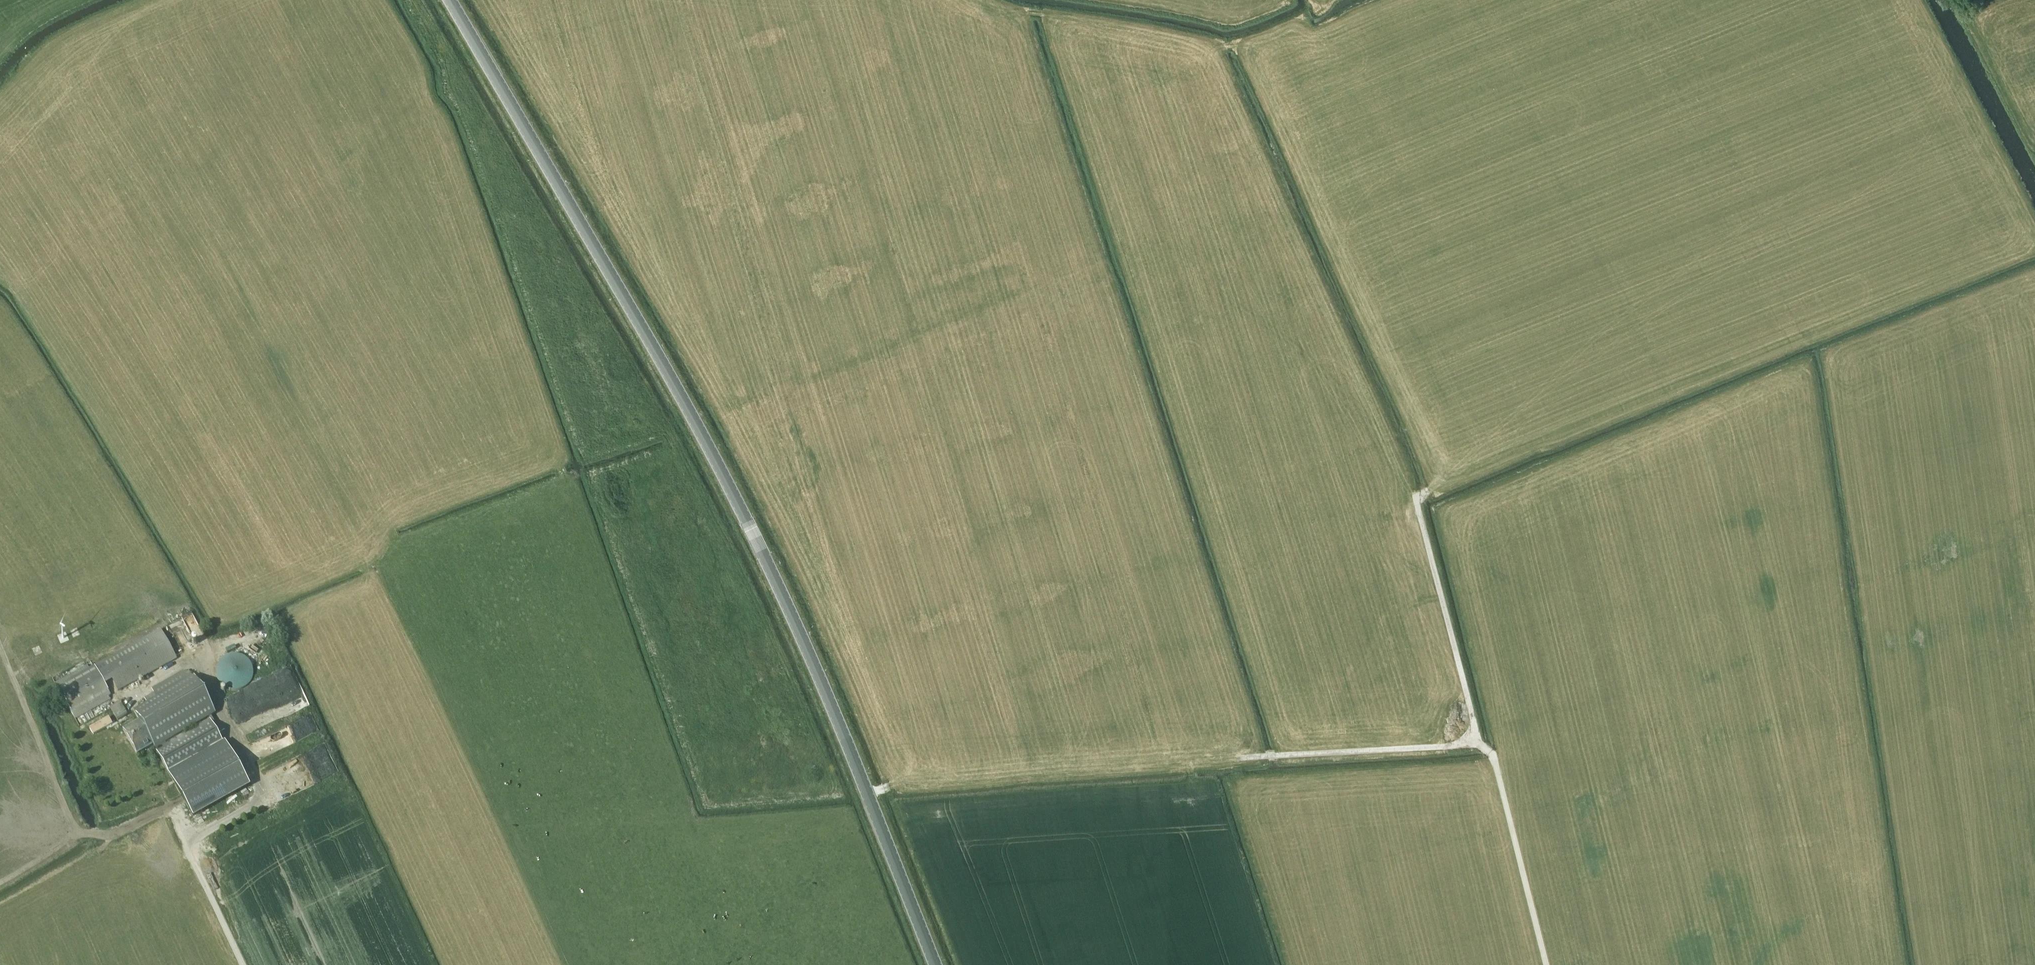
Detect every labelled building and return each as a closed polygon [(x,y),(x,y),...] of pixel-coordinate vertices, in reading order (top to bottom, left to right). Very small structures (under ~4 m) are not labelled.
[(87,665),(55,683),(60,692),(75,719),(109,700),(107,696),(110,694),(105,684),(112,680),(115,684),(118,690),(176,658),(161,630),(160,629),(112,656),(108,658),(94,666),(89,669),(87,665)] [(240,656),(235,655),(230,656),(225,658),(221,661),(218,665),(217,670),(217,676),(218,681),(221,685),(225,688),(230,690),(235,691),(240,690),(245,688),(249,685),(251,681),(253,676),(253,670),(251,665),(249,661),(245,658),(240,656)] [(193,675),(183,672),(176,676),(152,690),(154,694),(145,699),(147,703),(133,711),(139,721),(123,730),(136,753),(153,744),(195,816),(250,784),(225,741),(224,741),(210,718),(166,744),(165,742),(215,713),(193,675)] [(245,726),(278,710),(268,687),(257,692),(254,685),(231,695),(245,726)] [(109,707),(118,720),(127,713),(119,700),(109,707)] [(308,716),(309,720),(301,724),(302,726),(296,730),(300,738),(319,729),(312,715),(308,716)] [(320,778),(337,771),(326,744),(280,764),(288,782),(280,785),(285,796),(299,790),(295,782),(297,781),(293,773),(306,768),(310,778),(318,774),(320,778)]
